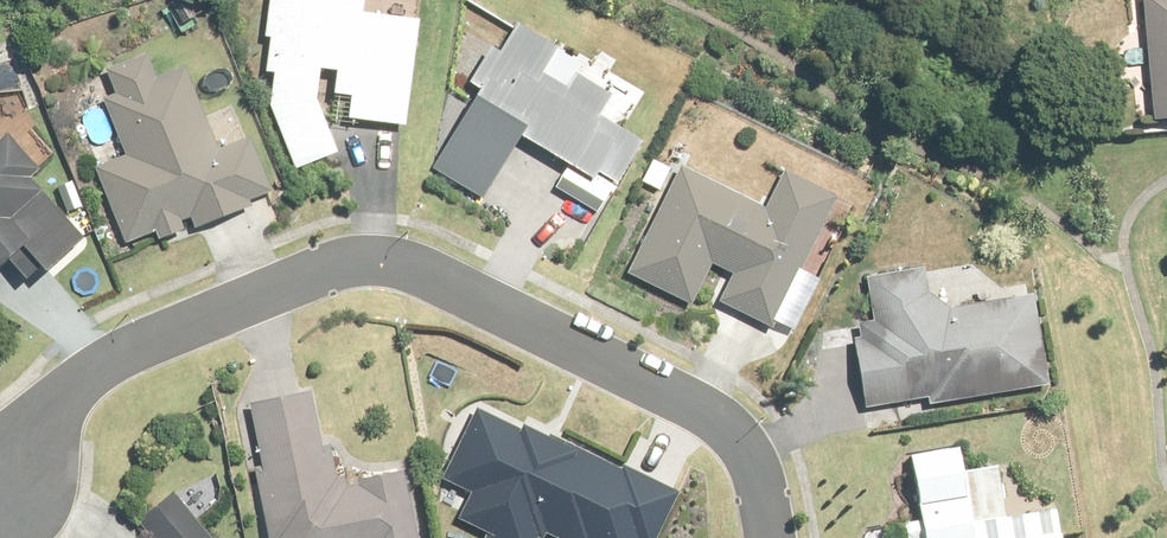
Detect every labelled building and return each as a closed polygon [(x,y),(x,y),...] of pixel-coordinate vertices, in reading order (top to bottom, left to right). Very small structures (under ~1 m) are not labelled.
[(354,98),(353,119),(407,124),(415,20),(364,16),(365,0),(272,0),(269,39),(273,39),(270,73),(278,74),(275,113),(298,168),(339,150),(320,106),(323,69),(341,70),(339,97),(354,98)] [(1154,122),(1166,121),(1166,0),(1144,0),(1154,122)] [(219,151),(187,66),(154,78),(147,59),(107,75),(115,94),(105,97),(127,155),(100,166),(129,242),(160,230),(164,240),(274,198),(251,139),(219,151)] [(27,247),(50,274),(86,244),(28,176),(37,168),(9,137),(0,145),(0,270),(27,247)] [(721,301),(771,327),(775,319),(795,329),(820,281),(801,271),(837,201),(786,175),(767,210),(684,166),(629,273),(690,304),(711,263),(734,275),(721,301)] [(858,341),(868,407),(931,397),(932,405),(1052,387),(1038,298),(949,311),(948,300),(933,302),(929,272),(871,281),(877,322),(862,324),(865,340),(858,341)] [(343,492),(335,449),(324,451),(313,395),(251,407),(264,472),(258,474),(271,537),(419,537),(406,470),(362,479),(364,488),(343,492)] [(489,537),(540,537),(543,533),(553,537),(659,537),(680,495),(628,470),(626,474),(528,426),(525,432),(478,410),(445,477),(473,491),(460,519),(490,534),(489,537)] [(911,537),(1064,537),(1060,512),(1007,520),(999,469),(965,475),(961,449),(916,457),(927,521),(909,524),(911,537)] [(175,495),(143,522),(156,537),(212,537),(175,495)]
